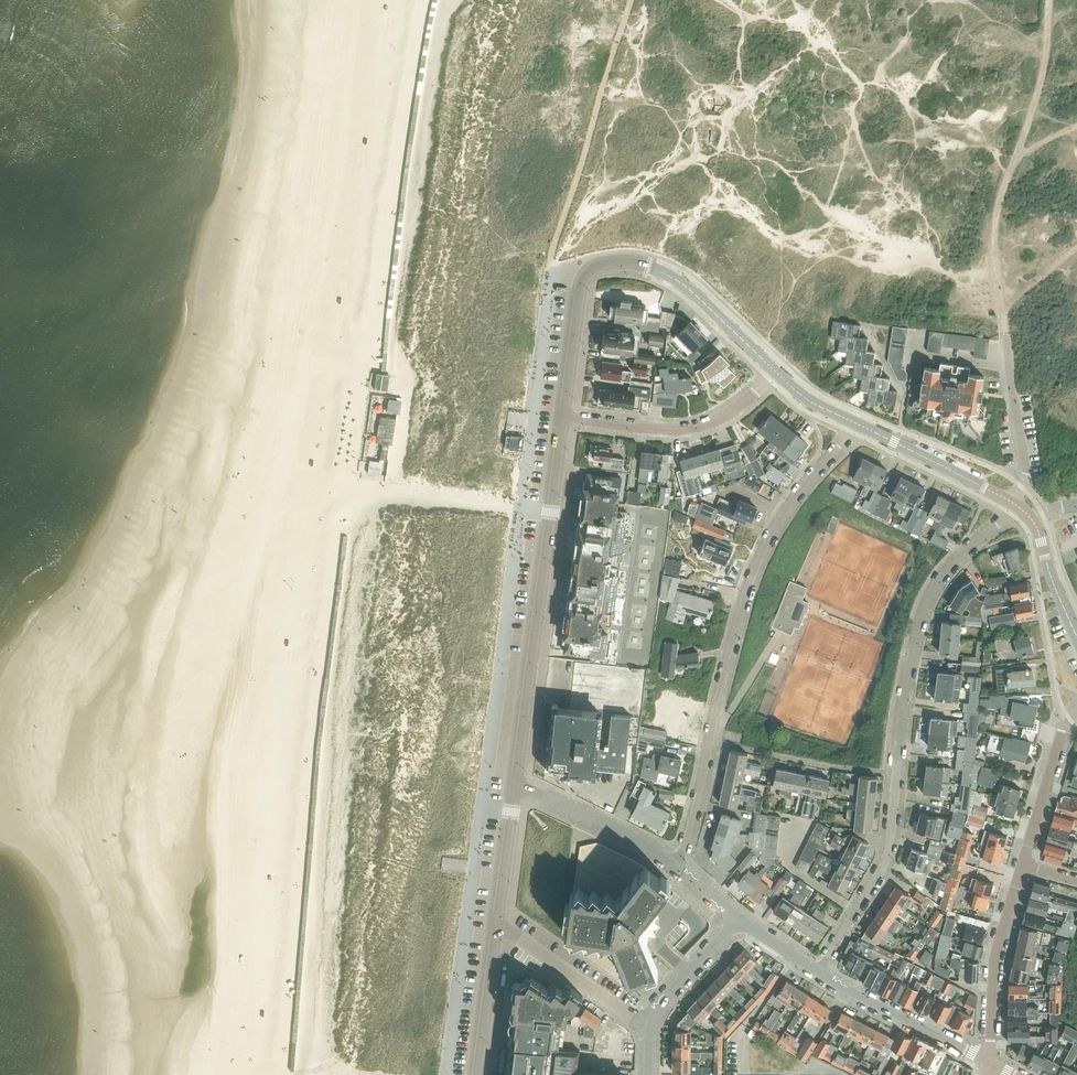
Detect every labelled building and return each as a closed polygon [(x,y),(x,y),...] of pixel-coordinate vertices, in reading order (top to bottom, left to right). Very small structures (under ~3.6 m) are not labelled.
[(610,305),(609,316),(615,317),(615,320),(640,323),(639,330),(650,331),(651,331),(659,332),(660,325),(661,318),(647,316),(648,309),(643,308),(644,306),(644,305),(631,304),(631,301),(621,299),(621,303),(618,302),(617,305),(610,305)] [(661,318),(660,325),(673,327),(674,325),(675,316),(675,314),(662,311),(661,318)] [(673,327),(673,330),(677,335),(691,351),(685,357),(690,363),(700,353),(695,348),(706,337),(691,321),(689,322),(688,322),(688,321),(687,321),(686,320),(685,319),(684,318),(683,318),(682,318),(682,317),(681,317),(680,317),(679,317),(678,316),(677,316),(676,316),(675,316),(674,325),(673,327)] [(831,338),(840,339),(841,335),(859,337),(861,325),(834,321),(831,338)] [(893,326),(892,333),(907,335),(908,328),(893,326)] [(650,331),(649,345),(662,347),(664,333),(659,332),(651,331),(650,331)] [(929,337),(942,339),(943,332),(930,331),(929,337)] [(603,333),(602,342),(606,342),(605,350),(608,351),(632,354),(632,353),(634,337),(634,335),(630,335),(631,334),(617,332),(617,334),(607,333),(607,334),(603,333)] [(941,345),(948,346),(950,333),(943,332),(942,339),(941,345)] [(892,333),(891,339),(906,342),(907,335),(892,333)] [(948,346),(955,347),(957,334),(950,333),(948,346)] [(955,347),(961,348),(963,335),(957,334),(955,347)] [(838,351),(847,352),(848,352),(848,348),(866,350),(868,338),(859,337),(841,335),(840,339),(838,351)] [(961,348),(968,349),(970,336),(963,335),(961,348)] [(968,349),(975,350),(976,343),(977,337),(970,336),(968,349)] [(941,346),(941,345),(942,339),(929,337),(928,344),(941,346)] [(977,337),(976,343),(989,345),(990,338),(977,337)] [(891,339),(890,346),(905,348),(906,342),(891,339)] [(976,343),(975,350),(988,352),(989,345),(976,343)] [(940,352),(941,346),(928,344),(927,351),(940,352)] [(890,346),(889,352),(904,355),(905,348),(890,346)] [(846,364),(855,365),(855,366),(856,361),(874,364),(874,363),(876,352),(866,350),(848,348),(848,352),(847,352),(846,364)] [(975,350),(974,356),(987,358),(988,352),(975,350)] [(636,352),(634,362),(654,364),(655,355),(636,352)] [(695,371),(701,383),(709,379),(708,378),(715,373),(719,377),(717,379),(716,379),(724,386),(736,375),(726,365),(729,362),(720,352),(713,359),(701,368),(695,371)] [(889,352),(888,359),(903,361),(904,355),(889,352)] [(888,361),(891,366),(902,368),(903,361),(888,359),(888,361)] [(853,377),(862,379),(863,374),(881,377),(881,376),(883,365),(874,363),(874,364),(856,361),(855,366),(855,365),(853,377)] [(637,372),(637,376),(645,377),(646,373),(647,364),(634,362),(632,371),(637,372)] [(603,363),(601,378),(630,382),(630,380),(632,371),(623,370),(621,371),(622,365),(603,363)] [(922,389),(920,400),(920,402),(935,405),(934,410),(942,412),(942,413),(944,415),(950,416),(953,414),(953,413),(962,415),(963,409),(978,411),(980,398),(981,398),(982,389),(984,376),(969,374),(970,367),(941,363),(940,369),(925,367),(923,381),(922,380),(921,389),(922,389)] [(653,404),(675,408),(677,391),(692,389),(690,378),(678,380),(677,372),(669,373),(668,366),(659,368),(660,375),(656,375),(654,394),(653,404)] [(902,368),(891,366),(894,373),(898,379),(906,380),(907,373),(904,368),(902,368)] [(390,375),(376,373),(374,389),(387,391),(390,375)] [(860,390),(869,392),(870,392),(870,387),(888,390),(890,378),(881,376),(881,377),(863,374),(862,379),(860,390)] [(630,382),(630,386),(650,389),(651,383),(630,380),(630,382)] [(639,408),(640,395),(650,396),(651,389),(650,389),(630,386),(628,386),(627,393),(600,390),(598,403),(639,408)] [(870,392),(869,392),(868,404),(877,405),(878,401),(896,403),(898,391),(888,390),(870,387),(870,392)] [(402,401),(389,399),(387,412),(400,414),(402,401)] [(758,428),(772,439),(783,425),(771,415),(765,423),(763,421),(758,428)] [(396,418),(380,416),(377,442),(382,443),(380,459),(393,461),(395,445),(392,445),(396,418)] [(768,445),(780,454),(780,455),(796,435),(783,425),(772,439),(768,445)] [(523,450),(525,437),(511,435),(511,436),(506,435),(505,447),(509,448),(509,449),(523,450)] [(796,435),(780,455),(780,454),(776,459),(785,466),(787,464),(789,462),(785,458),(789,453),(797,459),(803,452),(801,451),(807,444),(796,435)] [(749,463),(751,462),(756,459),(748,445),(741,449),(746,456),(749,463)] [(766,446),(760,453),(761,456),(766,455),(768,451),(766,450),(768,448),(766,446)] [(595,447),(593,458),(603,460),(602,466),(622,469),(624,458),(612,456),(613,449),(595,447)] [(705,453),(710,470),(711,473),(725,469),(727,474),(743,468),(737,449),(721,455),(719,449),(705,453)] [(662,454),(642,452),(641,466),(639,481),(647,482),(649,467),(659,468),(658,480),(664,481),(666,481),(669,461),(672,462),(673,455),(669,455),(668,461),(662,460),(662,454)] [(705,453),(692,457),(697,475),(710,470),(705,453)] [(697,475),(692,457),(680,461),(683,473),(677,475),(684,498),(703,492),(701,484),(700,484),(697,475)] [(853,478),(865,484),(875,463),(863,457),(853,478)] [(759,458),(751,462),(752,462),(747,465),(752,474),(756,472),(759,477),(766,474),(767,473),(759,458)] [(383,462),(370,460),(368,473),(381,475),(383,462)] [(390,482),(393,461),(388,460),(385,481),(390,482)] [(875,463),(865,484),(862,489),(867,492),(870,486),(877,489),(887,469),(875,463)] [(778,470),(785,474),(790,466),(787,464),(785,466),(778,470)] [(765,475),(779,484),(785,474),(778,470),(772,466),(769,470),(767,473),(766,474),(765,475)] [(609,470),(607,477),(575,472),(551,648),(585,653),(584,662),(648,669),(650,670),(656,630),(660,598),(663,574),(672,510),(656,508),(656,509),(625,505),(628,487),(616,471),(609,470)] [(738,480),(737,482),(757,493),(763,482),(750,475),(748,474),(738,480)] [(894,507),(899,509),(902,502),(903,502),(913,482),(901,476),(891,497),(898,500),(894,507)] [(831,492),(851,502),(857,489),(843,482),(842,485),(836,482),(831,492)] [(904,512),(910,501),(916,505),(925,488),(913,482),(903,502),(902,502),(899,509),(904,512)] [(641,492),(645,493),(647,484),(638,483),(637,491),(628,490),(626,503),(636,505),(639,505),(641,492)] [(661,485),(660,491),(658,491),(656,501),(667,502),(669,490),(670,487),(661,485)] [(861,507),(874,513),(883,495),(874,491),(869,501),(865,499),(861,507)] [(883,495),(874,513),(886,519),(890,511),(886,509),(891,500),(883,495)] [(950,501),(939,495),(930,512),(937,515),(931,527),(937,529),(950,501)] [(681,496),(675,496),(677,511),(684,510),(681,496)] [(744,524),(746,519),(751,521),(757,506),(754,504),(750,502),(750,503),(739,498),(737,504),(719,497),(717,502),(720,503),(718,509),(701,502),(695,517),(712,524),(717,512),(744,524)] [(937,529),(931,541),(944,548),(948,540),(940,536),(946,523),(953,527),(956,519),(965,523),(971,511),(950,501),(937,529)] [(688,514),(693,515),(696,503),(691,502),(688,514)] [(903,520),(900,526),(911,532),(923,510),(916,506),(908,522),(907,522),(903,520)] [(923,510),(911,532),(920,536),(922,530),(921,529),(924,521),(926,521),(929,515),(930,513),(923,510)] [(675,511),(672,518),(676,519),(680,517),(682,513),(675,511)] [(827,529),(833,532),(839,519),(832,517),(827,529)] [(692,527),(722,538),(725,530),(695,518),(692,527)] [(705,538),(699,554),(710,558),(725,564),(731,550),(727,549),(729,544),(715,538),(713,541),(705,538)] [(993,556),(995,563),(1004,560),(1008,573),(1023,568),(1018,554),(1020,553),(1018,548),(993,556)] [(667,559),(664,574),(679,577),(682,562),(667,559)] [(679,577),(664,574),(663,574),(660,598),(673,601),(668,619),(682,623),(685,610),(711,617),(715,602),(676,591),(679,578),(679,577)] [(984,579),(987,586),(1002,584),(1007,583),(1005,575),(984,579)] [(962,611),(964,607),(970,610),(969,615),(983,616),(982,610),(982,609),(984,600),(983,600),(980,600),(978,599),(976,596),(978,594),(978,593),(978,592),(980,591),(972,580),(960,588),(951,604),(962,611)] [(1007,583),(1002,584),(1004,592),(985,596),(983,600),(984,600),(982,609),(982,610),(1002,606),(1000,597),(1004,596),(1005,600),(1030,595),(1028,580),(1007,584),(1007,583)] [(807,588),(795,583),(791,582),(773,627),(792,635),(795,626),(799,628),(806,612),(807,612),(810,606),(808,605),(809,603),(802,601),(807,588)] [(1015,604),(1015,605),(1012,606),(1014,619),(1034,615),(1032,601),(1015,604)] [(989,616),(989,617),(1013,613),(1013,612),(1003,614),(1002,607),(1002,606),(982,610),(983,616),(983,617),(984,617),(989,616)] [(950,622),(943,621),(942,637),(959,638),(961,623),(964,623),(964,615),(965,614),(951,613),(950,622)] [(1013,613),(989,617),(991,628),(1015,624),(1013,613)] [(982,617),(983,617),(983,616),(969,615),(964,615),(964,623),(964,624),(981,626),(982,617)] [(999,651),(1017,647),(1018,654),(1033,651),(1029,635),(1015,638),(1015,636),(996,640),(999,651)] [(959,638),(942,637),(940,652),(958,654),(959,638)] [(962,655),(961,663),(982,666),(982,664),(984,648),(984,641),(977,640),(975,657),(962,655)] [(666,642),(665,653),(662,676),(674,678),(676,667),(700,664),(698,652),(677,655),(678,644),(666,642)] [(984,651),(984,648),(982,664),(990,663),(989,658),(992,657),(991,652),(984,651)] [(551,742),(548,767),(559,768),(566,769),(566,771),(568,771),(580,772),(582,773),(582,772),(592,773),(593,769),(596,770),(625,773),(628,744),(629,744),(637,745),(638,745),(638,742),(639,736),(646,673),(647,669),(631,667),(584,662),(575,661),(573,672),(569,709),(559,707),(555,707),(555,708),(554,713),(553,719),(553,723),(552,730),(552,734),(551,740),(551,742)] [(982,666),(961,663),(960,671),(981,674),(982,666)] [(1033,670),(1008,672),(1008,668),(995,669),(996,691),(1009,690),(1009,688),(1018,688),(1018,684),(1034,683),(1033,670)] [(938,671),(936,685),(953,687),(960,688),(961,681),(962,674),(938,671)] [(970,681),(970,689),(980,690),(981,677),(968,676),(967,681),(970,681)] [(953,687),(936,685),(934,700),(959,703),(960,696),(960,688),(953,687)] [(674,724),(674,723),(688,726),(691,709),(692,708),(677,705),(679,696),(666,694),(663,710),(661,721),(663,722),(674,724)] [(1000,714),(1011,715),(1014,716),(1014,718),(1019,719),(1018,725),(1033,727),(1032,731),(1039,733),(1042,720),(1036,718),(1038,705),(1029,703),(1028,695),(1021,696),(1012,696),(1012,697),(1005,697),(1004,694),(980,694),(980,704),(982,703),(982,705),(987,705),(988,707),(1003,707),(1001,709),(1000,714)] [(980,711),(978,723),(985,724),(987,712),(980,711)] [(978,713),(963,712),(962,720),(966,720),(966,728),(977,729),(978,713)] [(932,718),(930,733),(956,735),(958,720),(932,718)] [(641,734),(641,736),(665,740),(667,731),(645,727),(642,726),(641,734)] [(1022,728),(1019,739),(1030,742),(1030,743),(1036,744),(1036,741),(1039,733),(1032,731),(1022,728)] [(949,735),(930,733),(929,747),(952,749),(953,742),(948,742),(949,735)] [(1030,742),(1019,739),(1014,737),(1012,739),(1006,737),(1005,738),(991,734),(986,750),(1025,762),(1030,743),(1030,742)] [(665,740),(641,736),(640,743),(664,747),(665,740)] [(731,751),(728,765),(761,771),(762,764),(756,763),(755,764),(747,762),(748,754),(731,751)] [(645,758),(641,777),(657,780),(662,781),(665,778),(667,772),(679,774),(682,760),(662,756),(662,757),(654,755),(653,760),(645,758)] [(962,770),(961,784),(971,785),(974,763),(974,761),(956,759),(955,769),(962,770)] [(974,763),(971,785),(970,788),(976,790),(977,783),(993,788),(997,774),(991,773),(992,769),(982,766),(974,763)] [(728,765),(726,778),(743,781),(744,774),(753,775),(753,774),(760,775),(761,771),(728,765)] [(950,782),(951,775),(951,768),(927,765),(925,779),(950,782)] [(779,797),(785,798),(790,772),(777,769),(773,786),(781,788),(779,797)] [(792,790),(800,792),(803,775),(790,772),(785,798),(790,799),(792,790)] [(807,793),(805,802),(802,816),(808,817),(811,803),(816,777),(803,775),(800,792),(807,793)] [(850,783),(850,788),(850,789),(876,791),(877,778),(860,776),(860,784),(850,783)] [(816,777),(811,803),(808,817),(808,818),(814,819),(817,805),(816,804),(818,796),(826,797),(830,780),(816,777)] [(633,814),(648,821),(655,805),(651,803),(655,793),(656,794),(657,791),(645,785),(646,782),(639,778),(633,792),(639,795),(634,805),(636,807),(633,814)] [(726,778),(723,791),(749,796),(749,794),(755,795),(756,790),(751,789),(750,790),(741,789),(743,781),(726,778)] [(950,782),(925,779),(923,793),(948,796),(950,782)] [(953,811),(967,812),(970,788),(971,785),(961,784),(960,791),(952,790),(951,796),(955,796),(954,803),(953,811)] [(1000,790),(998,796),(1018,802),(1022,789),(1005,784),(1002,791),(1000,790)] [(859,795),(858,803),(875,805),(876,791),(850,789),(850,788),(842,787),(842,792),(849,793),(849,794),(859,795)] [(660,788),(658,796),(656,803),(662,805),(665,798),(673,800),(675,791),(660,788)] [(970,788),(967,812),(985,819),(988,807),(980,805),(984,792),(976,790),(970,788)] [(749,796),(723,791),(720,804),(737,807),(739,799),(748,801),(749,796)] [(1076,816),(1076,797),(1071,795),(1070,797),(1067,796),(1065,797),(1063,802),(1059,801),(1056,809),(1076,816)] [(1018,802),(998,796),(996,802),(999,803),(997,810),(1005,813),(1005,815),(1007,817),(1009,818),(1012,817),(1013,815),(1014,815),(1018,802)] [(755,806),(754,810),(760,812),(763,799),(760,798),(757,797),(756,803),(755,806)] [(848,809),(847,815),(873,818),(875,805),(858,803),(857,810),(848,809)] [(655,805),(648,821),(654,825),(654,827),(659,829),(661,828),(663,829),(670,813),(655,805)] [(946,835),(959,839),(966,814),(953,811),(951,819),(950,819),(946,835)] [(760,832),(758,847),(764,847),(765,842),(766,836),(766,829),(767,823),(768,816),(767,815),(755,812),(753,832),(760,832)] [(1056,812),(1052,825),(1070,830),(1072,822),(1076,824),(1076,818),(1056,812)] [(927,837),(931,838),(929,845),(944,849),(946,841),(942,841),(947,819),(936,816),(936,817),(921,814),(917,831),(928,834),(927,837)] [(968,814),(966,822),(983,827),(985,819),(968,814)] [(749,842),(750,835),(738,833),(742,821),(723,815),(712,847),(716,848),(713,856),(720,862),(717,864),(725,871),(728,868),(730,866),(729,866),(731,864),(734,866),(736,863),(734,861),(735,859),(729,854),(733,841),(749,842)] [(873,818),(847,815),(846,821),(856,822),(855,829),(872,831),(873,818)] [(780,817),(768,816),(767,823),(779,824),(780,817)] [(818,822),(815,828),(827,833),(830,828),(818,822)] [(779,831),(779,824),(767,823),(766,829),(779,831)] [(1069,833),(1051,827),(1047,839),(1067,846),(1072,847),(1075,848),(1076,849),(1076,842),(1067,839),(1069,833)] [(815,828),(812,834),(824,839),(827,833),(815,828)] [(963,828),(960,837),(971,840),(974,832),(963,828)] [(766,829),(766,836),(778,837),(779,831),(766,829)] [(751,831),(750,835),(749,842),(749,846),(754,846),(758,847),(760,832),(753,832),(751,831)] [(991,832),(988,844),(988,845),(1004,850),(1007,837),(991,832)] [(812,834),(809,840),(821,845),(824,839),(812,834)] [(842,838),(839,843),(863,855),(870,843),(854,835),(850,842),(842,838)] [(766,836),(765,842),(777,844),(778,837),(766,836)] [(964,863),(965,862),(966,857),(971,840),(960,837),(959,839),(955,853),(953,860),(964,863)] [(845,852),(842,859),(858,867),(863,855),(839,843),(832,839),(830,845),(845,852)] [(1061,865),(1067,846),(1047,839),(1043,852),(1046,853),(1044,860),(1061,865)] [(809,840),(806,845),(818,851),(821,845),(809,840)] [(988,845),(988,844),(979,841),(977,847),(984,850),(982,857),(1000,862),(1004,850),(988,845)] [(566,943),(620,981),(629,978),(654,968),(646,948),(640,933),(645,931),(647,929),(649,931),(651,928),(652,925),(652,921),(651,918),(648,919),(647,917),(645,915),(643,913),(653,900),(666,884),(646,868),(645,868),(642,865),(630,858),(597,843),(596,842),(595,842),(591,843),(580,846),(579,855),(578,858),(578,860),(573,894),(568,932),(566,943)] [(806,845),(803,851),(815,857),(818,851),(806,845)] [(939,863),(942,865),(944,860),(952,862),(953,860),(955,853),(944,849),(929,845),(926,853),(913,849),(908,866),(929,873),(932,861),(939,863)] [(738,883),(749,892),(760,878),(764,873),(767,876),(767,875),(774,880),(775,879),(778,874),(783,877),(787,873),(773,861),(767,857),(766,856),(765,854),(765,853),(764,851),(764,850),(764,849),(764,847),(758,847),(754,846),(750,851),(737,867),(743,872),(756,857),(757,858),(765,865),(763,869),(762,868),(758,873),(756,872),(755,874),(749,870),(738,883)] [(767,857),(773,861),(776,857),(776,850),(764,849),(764,850),(764,851),(765,853),(765,854),(766,856),(767,857)] [(803,851),(800,857),(812,863),(815,857),(803,851)] [(819,853),(816,861),(852,879),(858,867),(842,859),(838,866),(830,862),(832,859),(819,853)] [(812,863),(800,857),(796,866),(808,872),(812,863)] [(958,886),(964,863),(953,860),(952,862),(949,873),(948,877),(947,881),(946,883),(958,886)] [(819,868),(825,872),(834,876),(828,887),(838,893),(840,888),(846,891),(852,879),(816,861),(809,875),(814,878),(819,868)] [(928,891),(937,894),(942,895),(947,881),(940,879),(933,877),(928,891)] [(968,890),(974,891),(990,896),(994,883),(978,878),(972,877),(968,890)] [(760,878),(749,892),(760,900),(771,887),(760,878)] [(791,890),(799,896),(807,884),(799,878),(791,890)] [(1031,894),(1057,903),(1069,907),(1076,909),(1076,903),(1048,894),(1050,887),(1034,882),(1031,894)] [(970,904),(986,909),(990,896),(974,891),(968,890),(957,887),(958,886),(946,883),(939,907),(948,910),(951,911),(955,894),(969,898),(967,902),(970,904)] [(896,886),(888,898),(905,909),(910,901),(908,900),(910,896),(896,886)] [(785,919),(796,926),(806,912),(800,907),(808,895),(804,891),(800,897),(785,919)] [(921,903),(926,906),(930,900),(925,897),(917,891),(912,898),(921,904),(921,903)] [(773,911),(785,919),(800,897),(795,894),(790,901),(783,897),(773,911)] [(1067,912),(1065,920),(1064,920),(1063,920),(1076,924),(1074,923),(1076,914),(1068,911),(1069,907),(1057,903),(1031,894),(1027,908),(1047,913),(1049,906),(1067,912)] [(888,898),(881,909),(894,918),(898,912),(905,917),(908,911),(905,909),(888,898)] [(796,926),(807,934),(822,911),(817,908),(812,916),(806,912),(796,926)] [(881,909),(873,921),(887,929),(894,918),(881,909)] [(937,909),(927,923),(933,928),(943,914),(937,909)] [(1022,922),(1060,934),(1073,938),(1076,924),(1063,920),(1061,927),(1047,922),(1048,916),(1026,909),(1022,922)] [(960,913),(951,911),(948,910),(945,918),(957,922),(958,919),(967,921),(966,923),(968,923),(963,937),(983,943),(984,938),(987,937),(989,932),(987,930),(989,922),(975,918),(968,916),(960,913)] [(822,911),(807,934),(819,941),(828,927),(822,922),(827,915),(822,911)] [(859,937),(875,945),(875,944),(877,942),(879,941),(882,936),(892,943),(896,937),(897,936),(887,929),(873,921),(866,932),(863,934),(861,937),(859,936),(859,937)] [(933,928),(927,923),(919,935),(931,943),(939,932),(933,928)] [(1019,940),(1035,943),(1040,944),(1043,931),(1022,927),(1019,940)] [(935,957),(940,958),(946,958),(951,936),(950,936),(948,935),(942,933),(941,933),(935,957)] [(1053,941),(1051,948),(1055,949),(1065,952),(1069,939),(1059,936),(1058,939),(1057,942),(1053,941)] [(857,972),(860,974),(866,977),(874,962),(868,959),(871,953),(875,945),(859,937),(856,943),(854,942),(850,940),(839,963),(845,966),(858,972),(857,972)] [(917,937),(912,946),(919,950),(924,942),(917,937)] [(963,953),(981,958),(985,946),(966,940),(963,953)] [(1019,940),(1016,953),(1032,956),(1035,943),(1019,940)] [(912,946),(905,941),(903,944),(910,948),(906,954),(913,959),(919,950),(912,946)] [(875,945),(871,953),(890,962),(891,961),(893,958),(894,954),(875,945)] [(920,960),(927,965),(934,954),(927,949),(920,960)] [(1052,959),(1052,960),(1061,963),(1062,963),(1065,953),(1065,952),(1055,949),(1055,950),(1055,951),(1052,959)] [(744,950),(734,960),(746,972),(747,971),(762,986),(767,992),(768,991),(779,975),(772,971),(765,980),(751,966),(756,961),(744,950)] [(1016,953),(1013,965),(1030,969),(1035,970),(1037,957),(1032,956),(1016,953)] [(940,958),(935,957),(934,971),(948,978),(951,971),(949,970),(950,968),(948,967),(947,968),(939,965),(940,958)] [(877,990),(888,996),(900,971),(903,973),(904,971),(907,965),(907,963),(908,961),(902,958),(898,968),(896,966),(891,976),(885,973),(877,990)] [(957,973),(961,974),(960,980),(979,981),(980,962),(965,961),(965,959),(960,959),(951,958),(950,967),(957,967),(957,973)] [(734,960),(725,970),(737,982),(746,972),(734,960)] [(1050,963),(1048,972),(1059,974),(1062,974),(1065,965),(1061,964),(1061,963),(1052,960),(1051,963),(1050,963)] [(863,984),(877,990),(885,973),(886,971),(887,969),(874,962),(866,977),(863,984)] [(767,965),(764,968),(770,973),(773,969),(767,965)] [(1030,969),(1013,965),(1011,979),(1027,982),(1030,969)] [(725,970),(715,980),(727,991),(728,991),(739,1000),(743,1005),(743,1006),(749,1012),(758,1002),(752,996),(747,1000),(743,996),(732,986),(737,982),(725,970)] [(906,972),(904,971),(903,973),(900,971),(888,996),(899,1001),(907,984),(902,981),(906,972)] [(940,990),(946,980),(935,974),(935,975),(929,972),(924,982),(930,985),(940,990)] [(1048,972),(1047,981),(1047,984),(1050,984),(1051,984),(1057,985),(1059,974),(1048,972)] [(514,1012),(514,1017),(512,1017),(512,1019),(514,1019),(562,1023),(567,1024),(568,1009),(573,1010),(583,996),(567,984),(562,990),(552,983),(548,989),(532,977),(528,983),(515,982),(515,983),(513,985),(513,988),(513,991),(514,994),(516,993),(514,1012)] [(715,980),(706,990),(718,1001),(727,991),(715,980)] [(784,998),(789,1001),(798,988),(787,980),(776,997),(782,1001),(784,998)] [(907,984),(899,1001),(910,1007),(921,985),(920,984),(921,983),(916,980),(913,987),(907,984)] [(940,1022),(942,1021),(944,1022),(951,1007),(945,1004),(946,1002),(943,1000),(946,993),(953,997),(957,990),(960,991),(962,988),(946,980),(940,990),(939,993),(939,994),(936,999),(938,1000),(930,1015),(936,1018),(936,1020),(940,1022)] [(758,1002),(767,992),(762,986),(757,990),(746,981),(742,985),(753,995),(752,996),(758,1002)] [(1045,993),(1045,998),(1050,998),(1061,999),(1061,985),(1060,985),(1057,985),(1051,984),(1050,984),(1050,993),(1045,993)] [(1009,997),(1029,997),(1029,990),(1036,990),(1036,985),(1009,985),(1009,997)] [(793,1004),(800,1008),(809,995),(798,988),(789,1001),(787,1005),(791,1007),(793,1004)] [(706,990),(696,1000),(708,1011),(709,1010),(718,1018),(717,1019),(730,1032),(739,1022),(733,1016),(729,1020),(713,1006),(718,1001),(706,990)] [(915,1008),(927,1014),(935,999),(929,996),(930,993),(924,990),(915,1008)] [(970,993),(967,999),(964,1005),(969,1007),(966,1013),(959,1010),(960,1007),(953,1004),(951,1007),(944,1022),(947,1023),(952,1025),(953,1026),(953,1028),(956,1030),(958,1028),(964,1031),(966,1027),(969,1029),(969,1028),(970,1029),(972,1024),(973,1022),(970,1020),(975,1010),(973,1010),(976,1004),(977,996),(970,993)] [(800,1008),(811,1015),(820,1002),(809,995),(800,1008)] [(1050,998),(1050,1013),(1057,1013),(1059,1013),(1061,1013),(1061,999),(1050,998)] [(1009,999),(1008,1012),(1038,1013),(1038,1008),(1027,1008),(1027,1000),(1009,999)] [(688,1011),(686,1013),(695,1021),(697,1019),(699,1022),(708,1011),(696,1000),(687,1010),(688,1011)] [(820,1002),(811,1015),(822,1022),(831,1009),(820,1002)] [(734,1015),(733,1016),(739,1022),(749,1012),(743,1006),(737,1012),(732,1007),(729,1011),(734,1015)] [(571,1024),(585,1026),(593,1014),(586,1009),(580,1017),(572,1016),(571,1024)] [(768,1014),(762,1024),(756,1020),(752,1027),(766,1036),(771,1029),(777,1019),(781,1013),(776,1009),(772,1016),(768,1014)] [(840,1028),(847,1032),(854,1018),(842,1012),(833,1030),(838,1032),(840,1028)] [(1038,1013),(1008,1012),(1008,1025),(1027,1026),(1027,1018),(1038,1019),(1038,1013)] [(677,1023),(677,1027),(689,1028),(695,1021),(686,1013),(677,1023)] [(787,1027),(791,1029),(799,1016),(795,1013),(787,1027)] [(593,1014),(585,1026),(583,1036),(593,1037),(594,1028),(600,1019),(593,1014)] [(852,1035),(858,1038),(865,1024),(854,1018),(847,1032),(842,1041),(848,1044),(852,1035)] [(562,1023),(514,1019),(512,1040),(511,1045),(512,1045),(512,1044),(513,1044),(512,1045),(558,1048),(562,1023)] [(730,1032),(717,1019),(712,1024),(720,1031),(721,1033),(722,1034),(725,1037),(730,1032)] [(777,1019),(771,1029),(766,1036),(774,1042),(779,1035),(774,1032),(776,1028),(777,1029),(781,1022),(777,1019)] [(1065,1025),(1057,1020),(1057,1025),(1063,1029),(1065,1025)] [(858,1038),(870,1044),(877,1030),(865,1024),(858,1038)] [(1076,1034),(1076,1031),(1065,1025),(1063,1029),(1060,1035),(1073,1042),(1076,1034)] [(673,1030),(673,1043),(690,1044),(697,1044),(706,1044),(714,1045),(722,1045),(722,1036),(722,1034),(713,1034),(707,1032),(707,1041),(697,1040),(697,1037),(690,1037),(690,1030),(689,1030),(689,1028),(677,1027),(677,1028),(677,1030),(673,1030)] [(1037,1041),(1046,1041),(1056,1041),(1057,1041),(1057,1027),(1049,1027),(1045,1027),(1045,1036),(1030,1035),(1030,1028),(1008,1027),(1008,1040),(1029,1041),(1037,1041)] [(751,1028),(747,1035),(750,1037),(756,1041),(760,1034),(751,1028)] [(788,1050),(791,1044),(795,1037),(784,1030),(777,1043),(788,1050)] [(876,1058),(881,1061),(885,1055),(887,1050),(889,1046),(893,1038),(877,1030),(870,1044),(865,1052),(871,1055),(875,1047),(880,1049),(876,1058)] [(912,1039),(899,1032),(891,1047),(892,1048),(898,1051),(897,1053),(902,1056),(912,1039)] [(807,1035),(799,1048),(796,1054),(806,1060),(817,1041),(807,1035)] [(813,1052),(822,1057),(831,1061),(834,1055),(835,1056),(837,1052),(837,1051),(836,1051),(838,1047),(821,1038),(813,1052)] [(927,1046),(915,1040),(907,1056),(914,1059),(913,1061),(918,1064),(927,1046)] [(1047,1041),(1040,1054),(1023,1045),(1017,1055),(1029,1061),(1027,1065),(1039,1072),(1047,1058),(1054,1045),(1047,1041)] [(673,1043),(673,1057),(690,1058),(690,1057),(700,1058),(713,1058),(714,1058),(722,1059),(722,1045),(714,1045),(714,1052),(690,1051),(690,1044),(673,1043)] [(788,1050),(796,1054),(799,1048),(791,1044),(788,1050)] [(577,1072),(579,1050),(558,1048),(511,1045),(511,1048),(505,1048),(503,1065),(502,1071),(508,1072),(507,1074),(604,1074),(577,1072)] [(1047,1058),(1039,1072),(1044,1074),(1053,1074),(1059,1065),(1051,1060),(1058,1047),(1054,1045),(1047,1058)] [(943,1054),(930,1048),(922,1063),(929,1067),(928,1069),(934,1072),(943,1054)] [(1074,1070),(1069,1068),(1076,1054),(1070,1051),(1063,1065),(1057,1074),(1072,1074),(1074,1070)] [(831,1061),(842,1067),(847,1057),(837,1052),(835,1056),(834,1055),(831,1061)] [(946,1074),(953,1060),(944,1055),(937,1070),(935,1074),(946,1074)] [(673,1071),(689,1071),(689,1074),(702,1074),(703,1074),(721,1074),(722,1059),(714,1058),(714,1068),(698,1067),(699,1063),(690,1063),(690,1058),(673,1057),(673,1071)] [(842,1067),(854,1073),(857,1066),(858,1063),(847,1057),(842,1067)] [(891,1072),(889,1074),(896,1074),(901,1065),(896,1062),(891,1072)] [(963,1074),(973,1074),(973,1069),(963,1064),(963,1065),(963,1074)] [(854,1073),(857,1074),(875,1074),(877,1070),(874,1068),(872,1073),(871,1073),(857,1066),(854,1073)]
